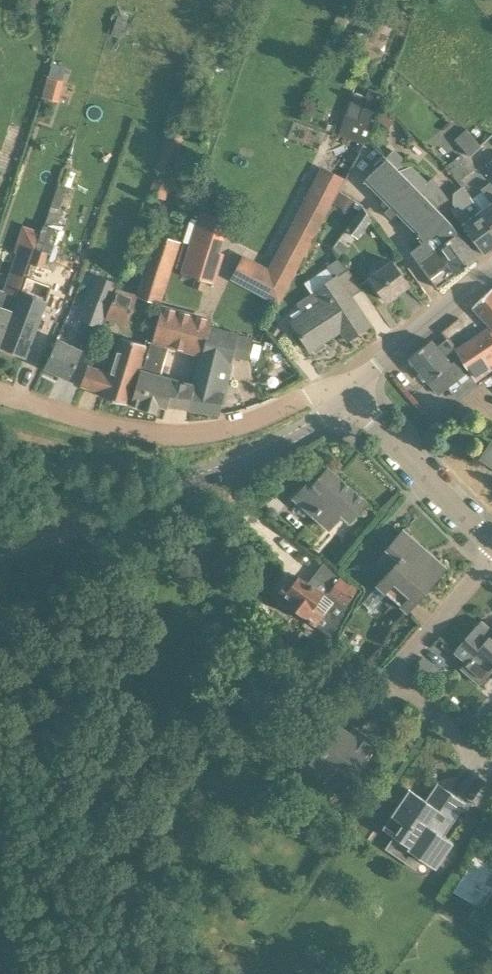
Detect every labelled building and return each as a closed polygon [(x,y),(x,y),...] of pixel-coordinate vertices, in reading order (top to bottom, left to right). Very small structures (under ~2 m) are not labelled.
[(43,98),(56,101),(65,70),(52,66),(43,98)] [(373,126),(382,99),(353,89),(344,116),(373,126)] [(469,157),(481,147),(466,129),(454,139),(469,157)] [(170,175),(184,136),(168,130),(155,170),(170,175)] [(394,150),(385,159),(396,170),(405,161),(394,150)] [(457,182),(472,170),(461,154),(445,165),(457,182)] [(435,209),(418,191),(396,170),(385,159),(368,176),(368,177),(366,180),(419,234),(426,227),(434,236),(436,233),(444,243),(457,232),(449,223),(435,209)] [(435,209),(448,200),(432,178),(418,191),(435,209)] [(490,183),(480,189),(482,192),(470,201),(491,231),(491,186),(490,183)] [(491,248),(491,231),(470,201),(460,187),(452,193),(452,204),(454,208),(451,211),(483,254),(491,248)] [(353,215),(359,205),(334,189),(329,201),(353,215)] [(56,264),(48,261),(51,254),(50,254),(63,216),(54,213),(57,207),(52,205),(46,226),(0,346),(0,347),(24,356),(46,300),(41,298),(46,283),(47,284),(52,270),(54,271),(56,264)] [(52,205),(51,205),(44,225),(43,225),(37,240),(24,236),(17,253),(16,252),(3,290),(0,290),(0,346),(46,226),(52,205)] [(357,239),(371,219),(361,206),(344,230),(357,239)] [(208,284),(228,221),(199,212),(178,275),(208,284)] [(457,273),(476,259),(457,232),(444,243),(438,247),(457,273)] [(160,304),(177,240),(155,234),(137,298),(160,304)] [(340,257),(339,258),(340,259),(349,248),(338,240),(333,247),(340,257)] [(437,287),(457,273),(438,247),(435,248),(417,262),(437,287)] [(335,276),(335,277),(347,270),(340,259),(339,258),(326,266),(332,277),(335,276)] [(386,301),(408,285),(390,260),(368,276),(386,301)] [(368,327),(335,277),(335,276),(332,277),(312,291),(313,292),(296,303),(302,312),(290,320),(310,350),(332,336),(329,331),(338,325),(347,340),(368,327)] [(91,347),(112,288),(95,282),(89,297),(86,296),(77,321),(79,322),(73,340),(91,347)] [(126,326),(136,295),(114,288),(104,318),(126,326)] [(472,307),(491,328),(491,289),(472,307)] [(190,409),(215,326),(210,325),(212,318),(162,305),(151,344),(150,344),(143,366),(142,366),(141,369),(131,403),(138,406),(138,407),(157,412),(159,406),(166,408),(167,406),(190,409)] [(247,361),(252,337),(237,333),(238,333),(215,326),(190,409),(220,413),(224,393),(225,394),(232,365),(231,364),(232,357),(247,361)] [(489,330),(487,328),(455,349),(459,356),(468,370),(478,384),(491,375),(491,329),(489,330)] [(437,345),(429,336),(405,356),(437,396),(447,388),(455,401),(477,387),(445,337),(437,345)] [(69,379),(83,350),(58,338),(44,368),(69,379)] [(127,404),(145,346),(120,339),(110,372),(88,365),(81,384),(107,392),(105,398),(127,404)] [(482,459),(491,466),(491,443),(482,459)] [(366,503),(328,469),(314,484),(310,481),(297,495),(316,512),(313,515),(328,529),(339,516),(348,523),(366,503)] [(406,611),(443,570),(427,556),(429,553),(404,531),(386,551),(396,561),(374,585),(384,595),(386,592),(406,611)] [(313,587),(298,576),(293,582),(288,578),(279,589),(285,594),(281,599),(315,626),(316,626),(333,639),(351,610),(348,607),(361,591),(341,576),(329,593),(335,598),(323,614),(314,607),(325,593),(314,585),(313,587)] [(481,621),(454,653),(465,663),(460,669),(479,686),(491,670),(491,631),(481,621)] [(368,754),(358,747),(363,740),(330,718),(328,721),(330,723),(302,765),(333,786),(340,776),(351,784),(378,743),(377,742),(368,754)] [(436,808),(409,789),(382,829),(416,852),(415,855),(436,869),(454,843),(444,836),(466,803),(448,790),(436,808)] [(482,908),(491,890),(491,868),(472,857),(452,891),(482,908)]
